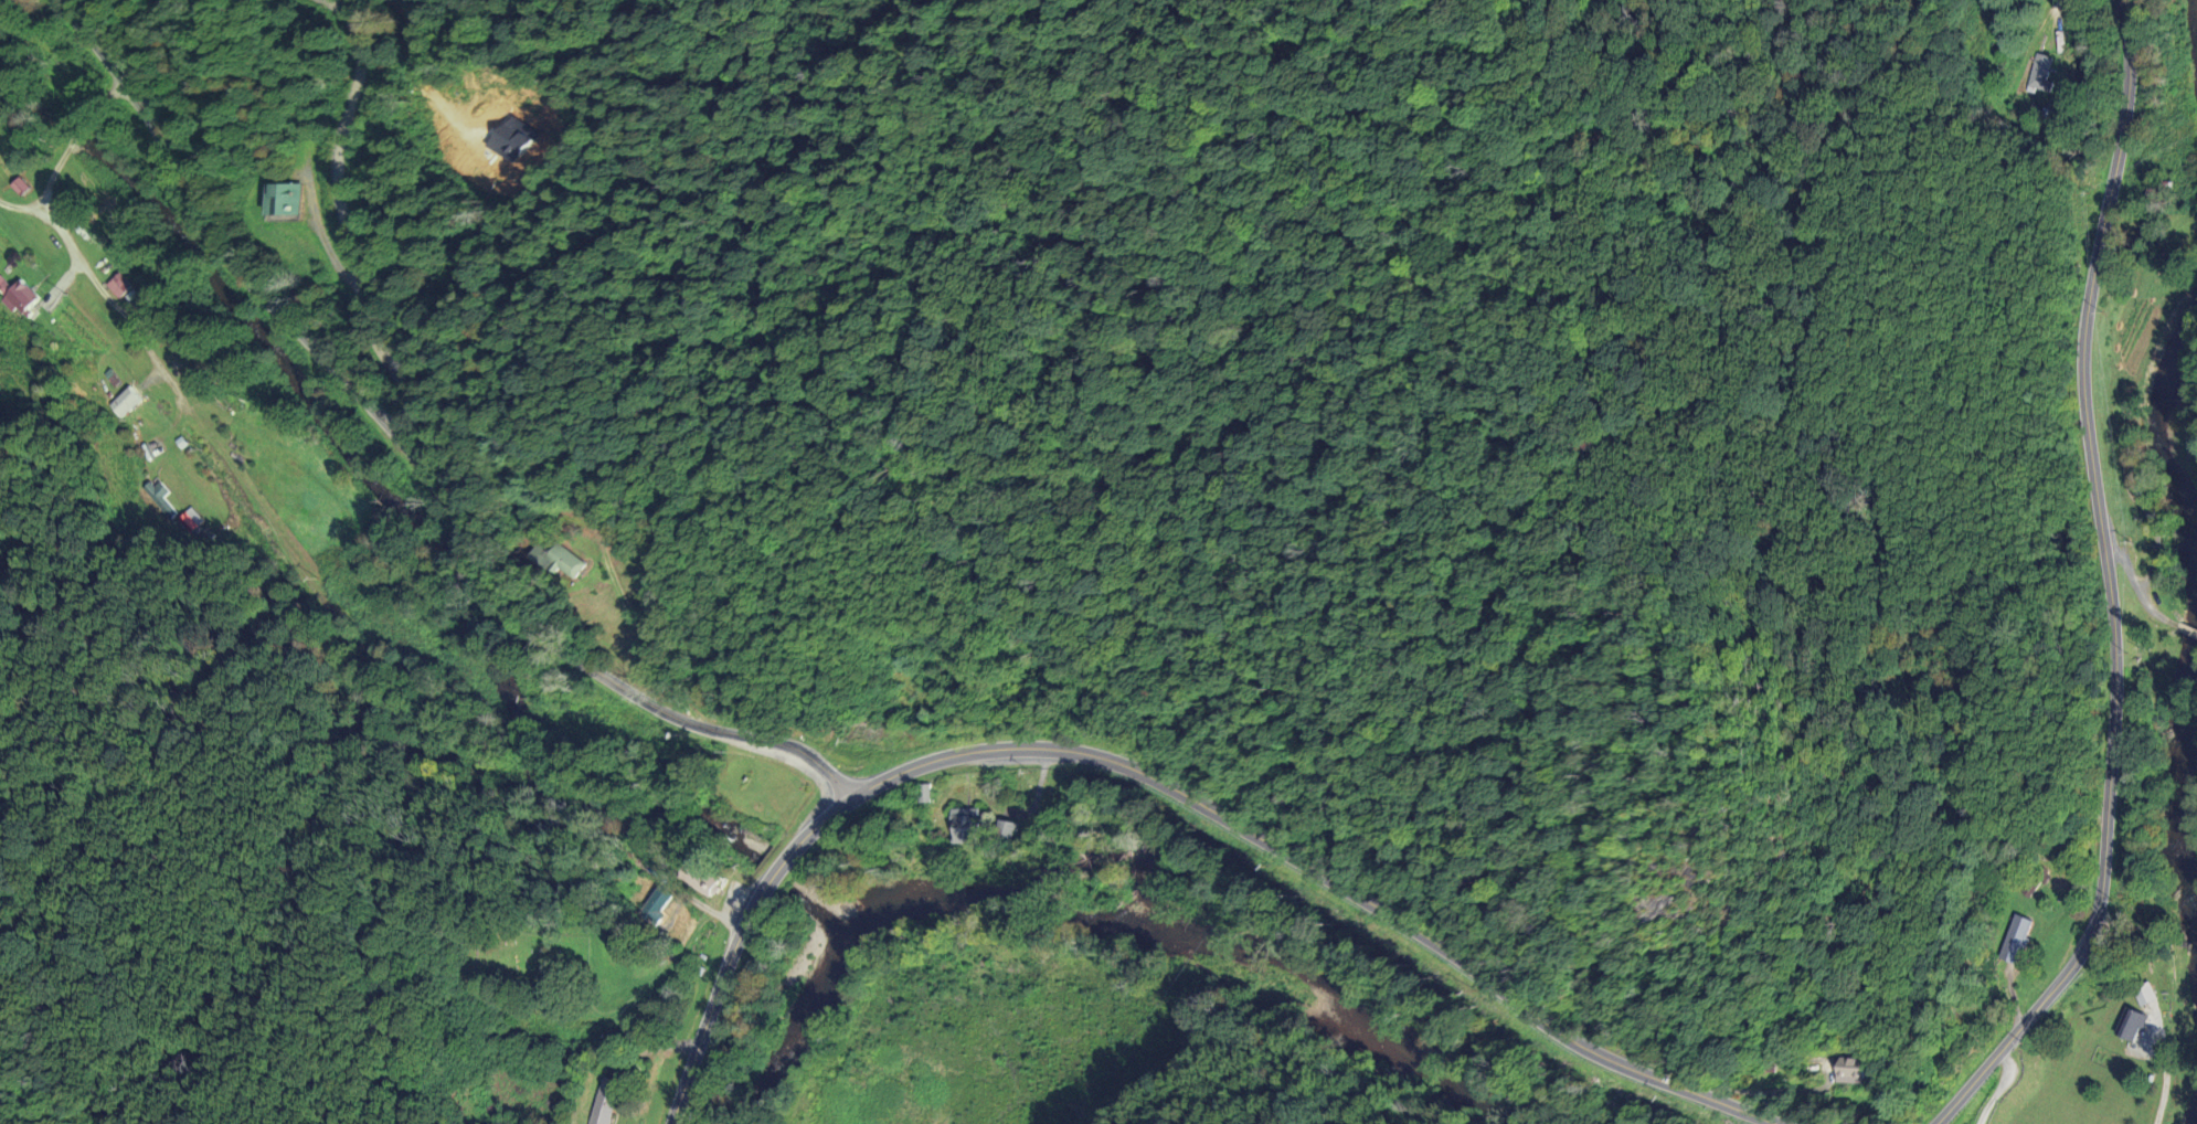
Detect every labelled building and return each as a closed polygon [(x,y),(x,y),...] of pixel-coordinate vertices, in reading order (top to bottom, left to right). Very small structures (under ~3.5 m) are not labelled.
[(9,188),(17,199),(25,194),(17,183),(9,188)] [(296,220),(296,188),(261,188),(261,220),(296,220)] [(116,302),(129,290),(117,277),(104,289),(116,302)] [(34,303),(17,284),(0,300),(0,304),(15,320),(34,303)] [(104,409),(115,423),(137,404),(125,391),(104,409)] [(540,563),(568,586),(582,569),(554,546),(540,563)] [(949,846),(974,846),(974,812),(949,812),(949,846)] [(1011,844),(1015,826),(996,822),(992,840),(1011,844)] [(705,902),(718,883),(687,863),(675,883),(705,902)] [(672,903),(657,889),(633,918),(648,931),(672,903)] [(2014,970),(2029,925),(2010,918),(1994,963),(2014,970)] [(2144,1021),(2130,1015),(2118,1041),(2132,1047),(2144,1021)] [(1860,1063),(1833,1063),(1833,1089),(1860,1089),(1860,1063)] [(618,1086),(597,1080),(584,1123),(607,1123),(618,1086)]
